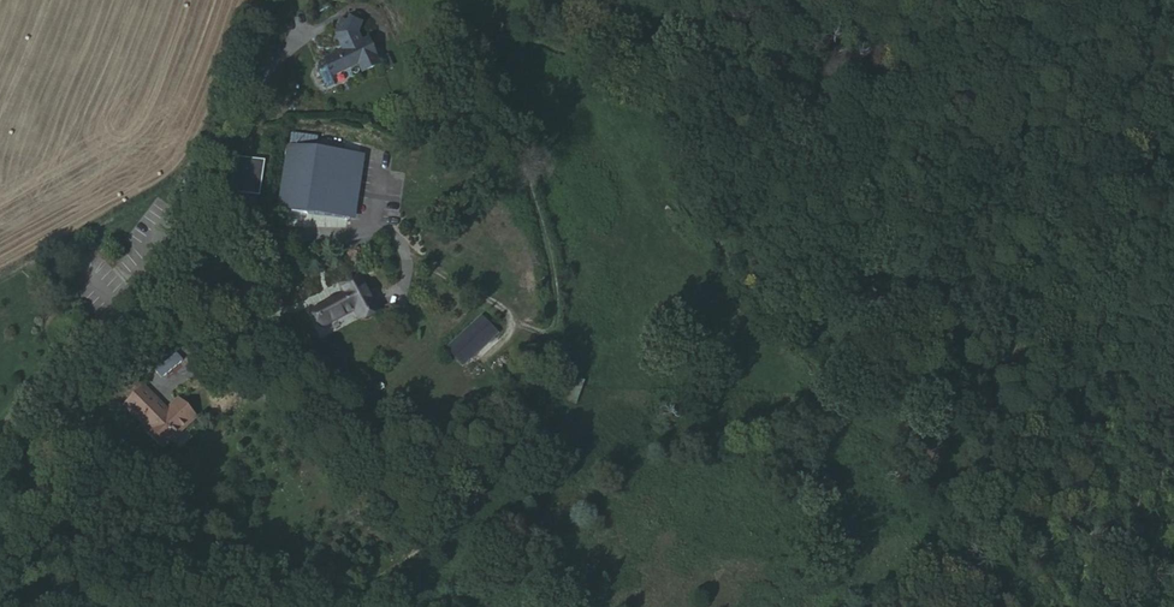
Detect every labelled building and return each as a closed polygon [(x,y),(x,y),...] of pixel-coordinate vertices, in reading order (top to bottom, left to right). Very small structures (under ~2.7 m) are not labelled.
[(317,8),(333,0),(312,0),(317,8)] [(370,45),(329,64),(329,65),(321,69),(323,74),(321,75),(329,94),(337,89),(333,80),(335,79),(336,80),(361,69),(366,78),(381,71),(370,45)] [(327,223),(335,159),(306,155),(297,218),(327,223)] [(371,165),(335,159),(327,223),(361,228),(371,165)] [(248,202),(277,206),(282,170),(253,166),(248,202)] [(363,279),(346,288),(352,298),(320,314),(329,330),(360,314),(364,323),(381,314),(363,279)] [(499,333),(481,314),(445,348),(462,365),(499,333)] [(149,391),(131,408),(151,429),(148,431),(167,452),(199,423),(181,403),(169,414),(149,391)]
